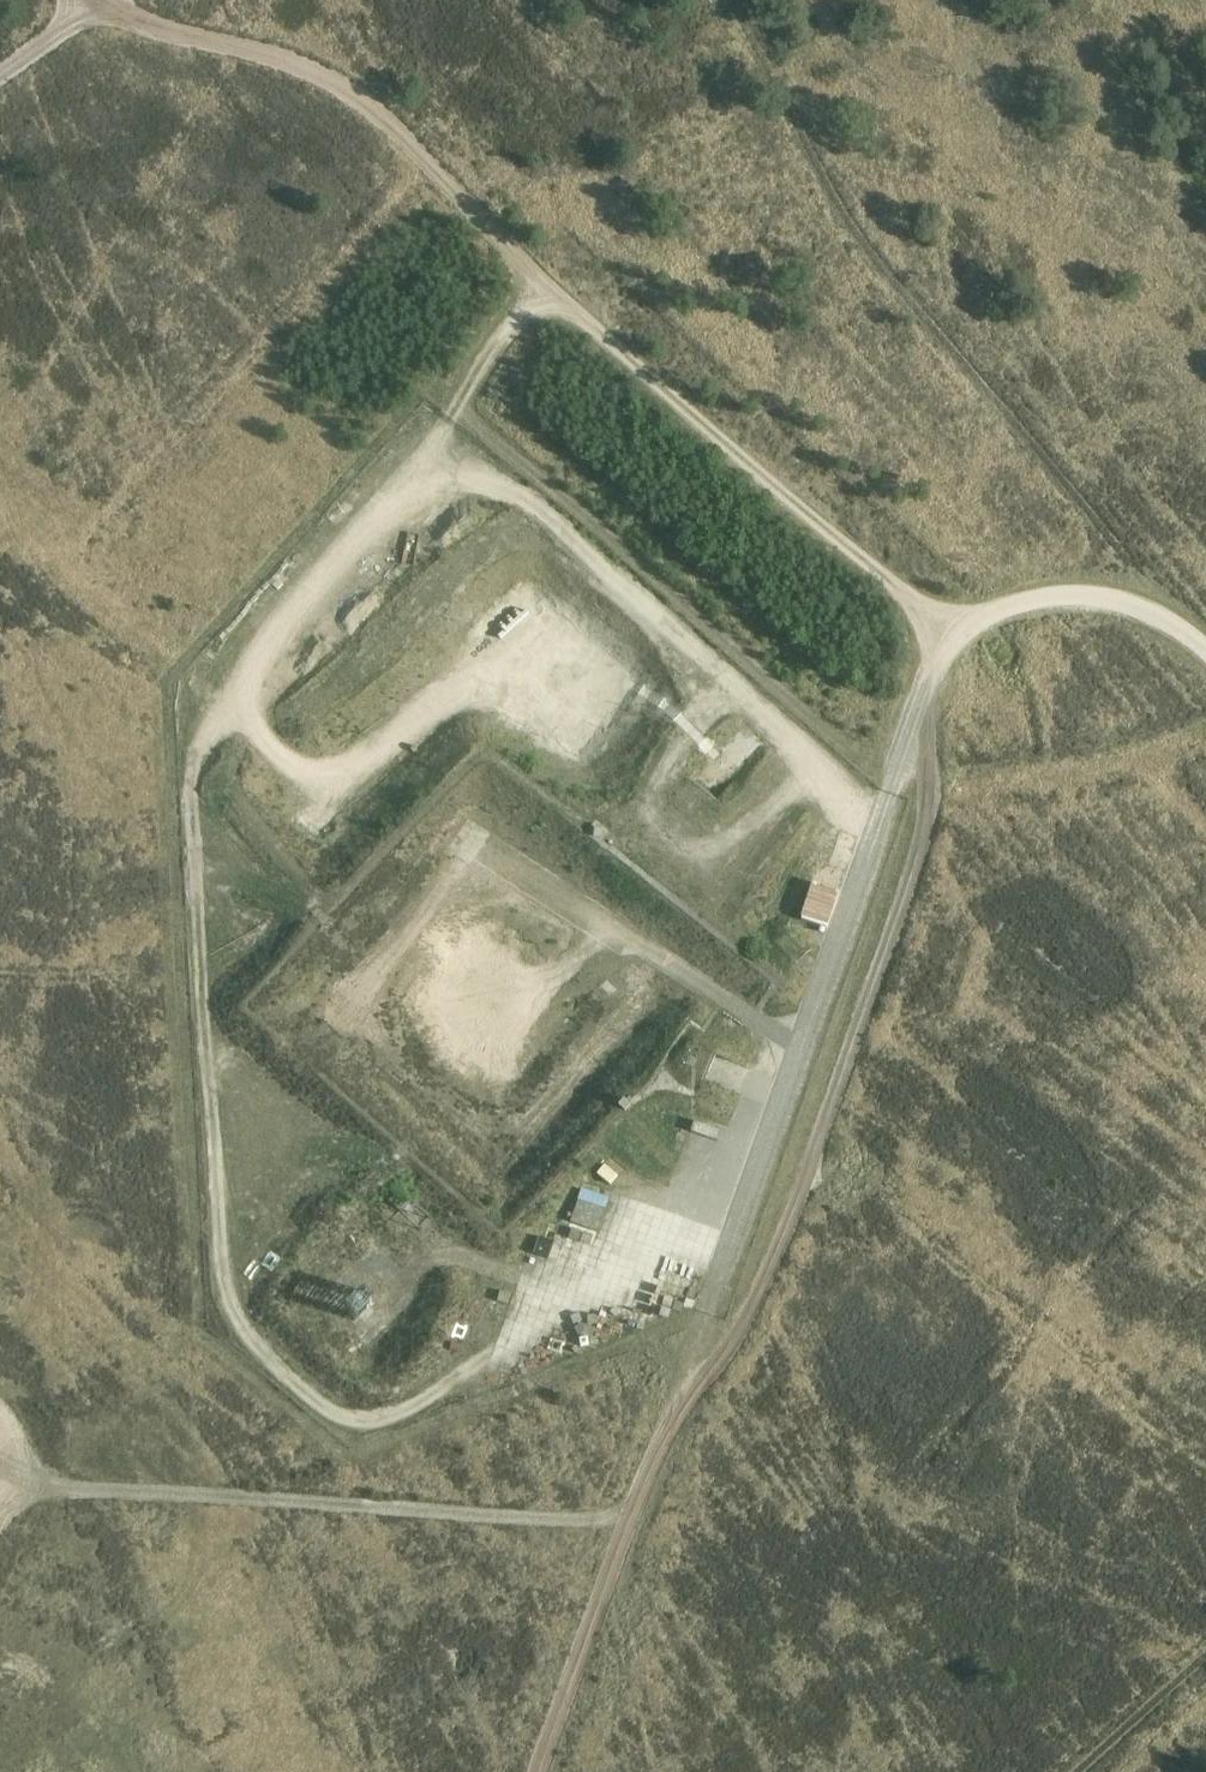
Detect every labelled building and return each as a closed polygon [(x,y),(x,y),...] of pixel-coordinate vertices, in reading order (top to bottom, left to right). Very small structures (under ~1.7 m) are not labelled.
[(602,1160),(592,1173),(611,1188),(621,1175),(602,1160)] [(722,1262),(733,1269),(746,1249),(735,1242),(722,1262)] [(622,1290),(626,1275),(592,1266),(588,1281),(622,1290)]
